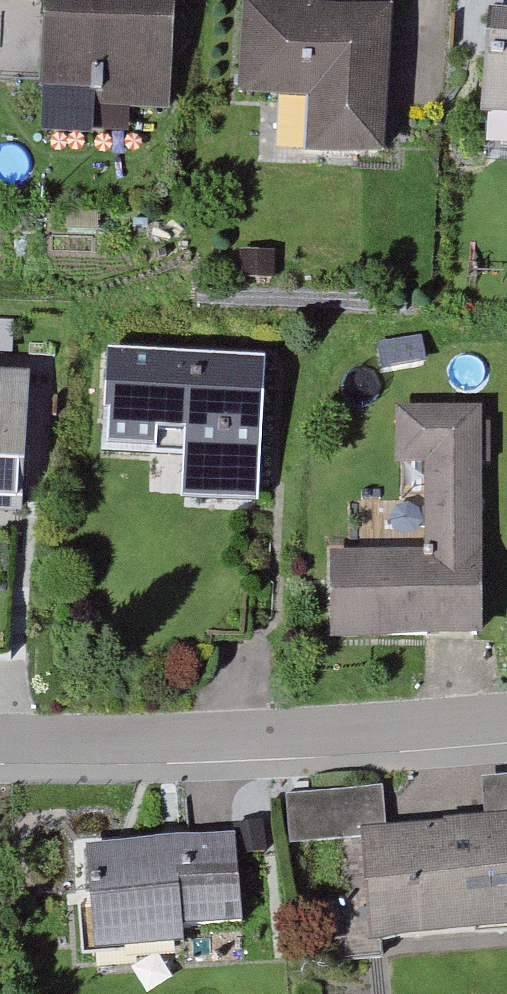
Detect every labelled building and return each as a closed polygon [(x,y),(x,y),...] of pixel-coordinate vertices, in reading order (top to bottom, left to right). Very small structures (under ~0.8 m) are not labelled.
[(179,114),(184,0),(53,0),(46,137),(101,139),(102,110),(179,114)] [(308,159),(385,163),(393,16),(240,8),(236,104),(310,108),(308,159)] [(497,19),(490,125),(506,126),(506,20),(497,19)] [(229,271),(228,301),(267,301),(268,272),(229,271)] [(185,504),(259,509),(269,369),(109,358),(105,421),(113,421),(110,454),(188,460),(185,504)] [(30,386),(0,384),(0,517),(24,519),(30,386)] [(329,558),(335,645),(489,644),(490,409),(402,410),(399,466),(430,465),(433,552),(422,553),(423,539),(381,539),(381,556),(329,558)] [(506,952),(506,806),(474,809),(477,843),(380,851),(377,812),(270,822),(274,874),(350,867),(359,965),(506,952)] [(115,973),(172,970),(171,954),(229,950),(224,863),(59,874),(66,987),(116,984),(115,973)]
